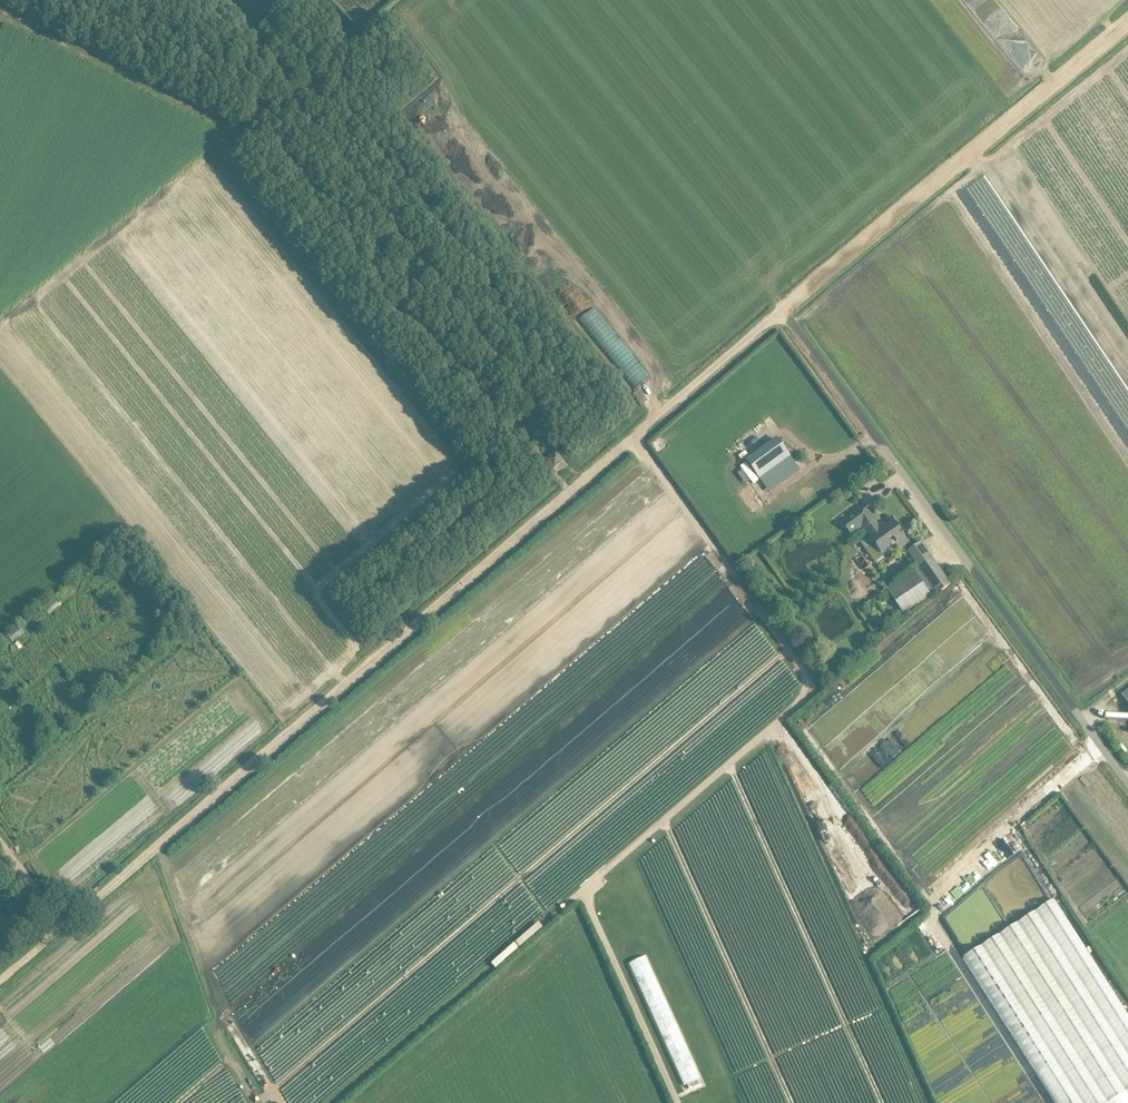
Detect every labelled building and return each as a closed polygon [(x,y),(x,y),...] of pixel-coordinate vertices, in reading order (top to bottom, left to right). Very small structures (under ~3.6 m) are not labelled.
[(777,437),(745,460),(760,480),(761,479),(770,492),(799,470),(790,458),(791,457),(777,437)] [(548,460),(555,468),(563,461),(556,453),(548,460)] [(868,503),(853,514),(842,522),(851,536),(862,528),(875,545),(869,550),(877,561),(884,556),(882,553),(894,544),(899,550),(908,543),(892,522),(881,531),(868,513),(872,510),(868,503)] [(887,590),(905,614),(938,591),(939,593),(950,585),(921,543),(909,551),(920,567),(887,590)] [(1054,900),(963,958),(1056,1102),(1127,1102),(1127,1017),(1054,900)] [(681,1090),(701,1083),(650,953),(630,961),(681,1090)] [(930,1005),(936,1013),(948,1010),(942,1014),(943,1019),(938,1020),(953,1044),(931,1058),(930,1057),(932,1050),(923,1047),(951,1092),(985,1071),(986,1073),(991,1070),(986,1063),(1013,1056),(949,954),(926,968),(932,970),(942,964),(948,985),(960,977),(965,984),(959,1002),(954,994),(943,1001),(950,1003),(943,1008),(943,1009),(930,1005)]
